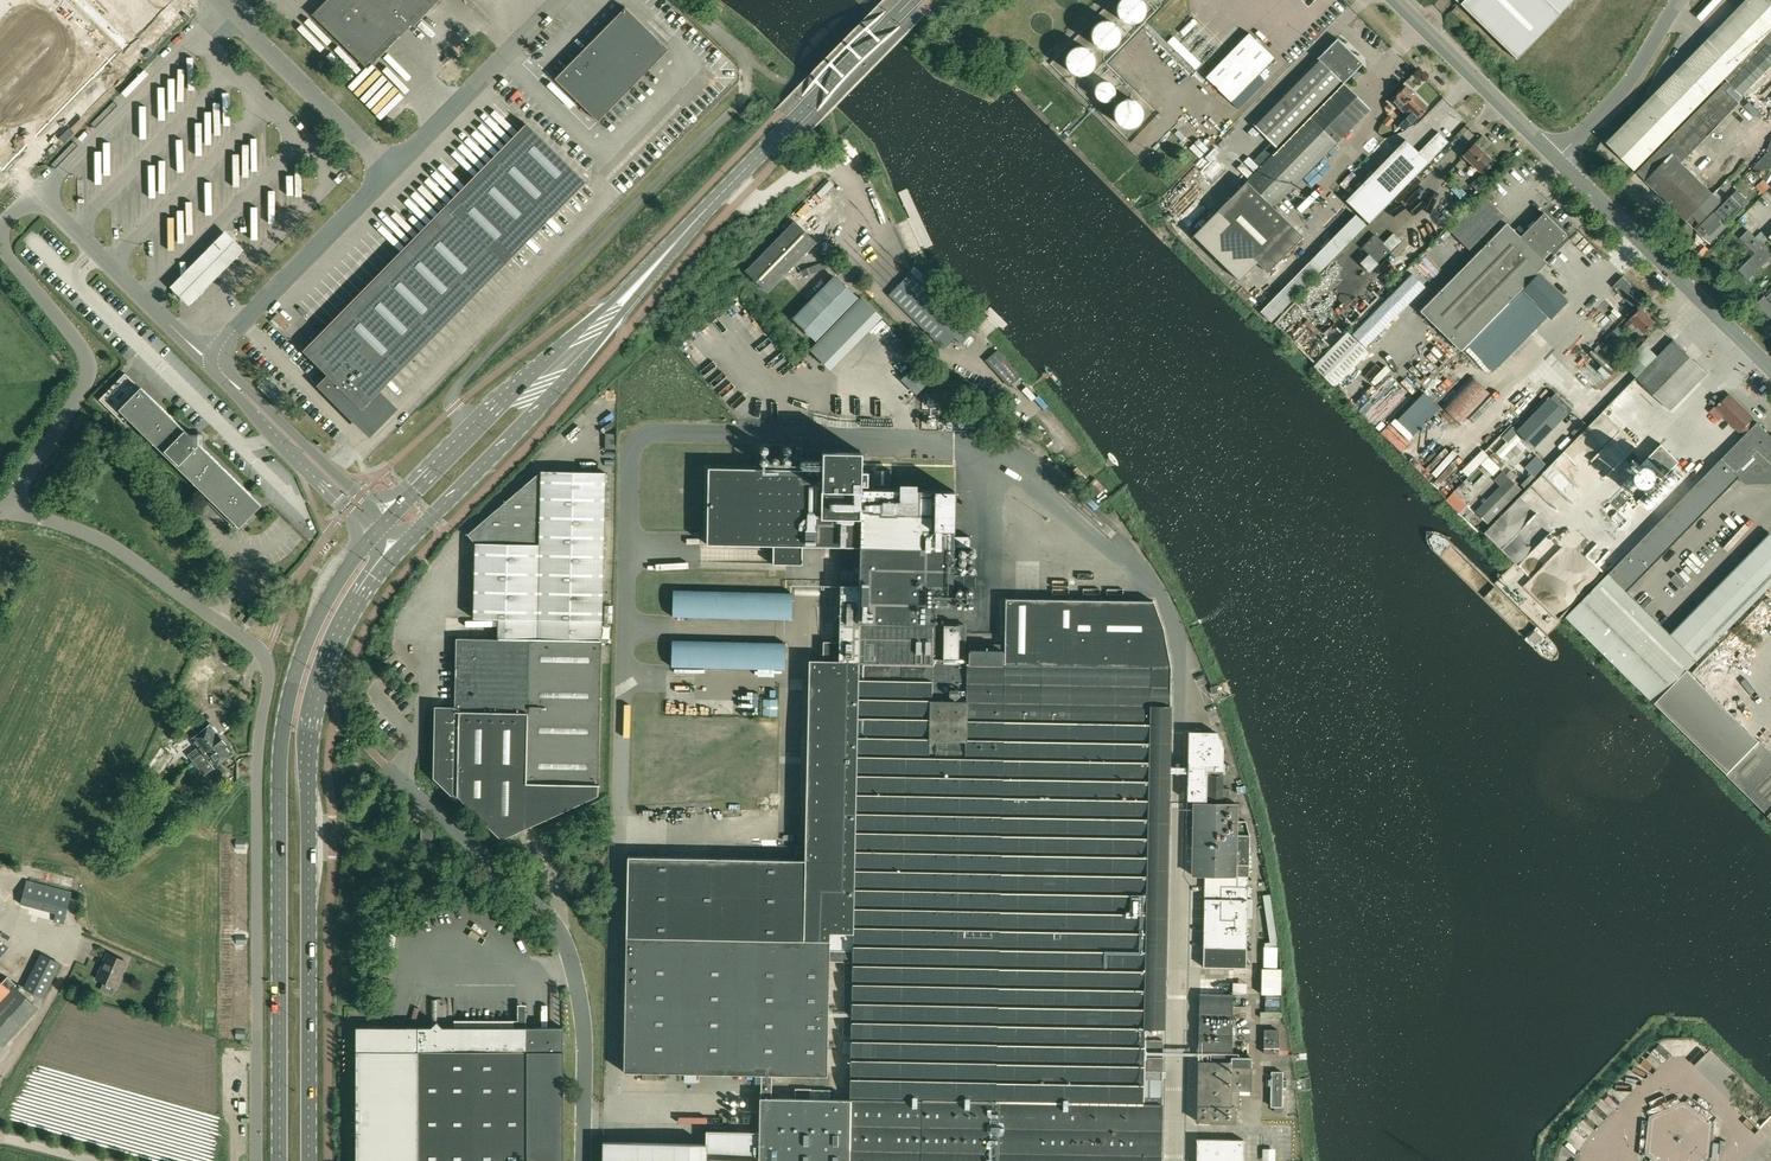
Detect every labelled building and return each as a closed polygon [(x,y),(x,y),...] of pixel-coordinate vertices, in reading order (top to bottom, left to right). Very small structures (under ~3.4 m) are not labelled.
[(0,170),(126,42),(84,0),(0,0),(0,170)] [(414,27),(440,0),(327,0),(313,15),(364,65),(408,21),(414,27)] [(1119,1),(1116,6),(1116,10),(1118,16),(1122,20),(1127,22),(1131,23),(1137,21),(1140,19),(1143,15),(1145,11),(1145,6),(1143,1),(1142,0),(1119,0),(1119,1)] [(1461,4),(1516,59),(1560,14),(1546,0),(1465,0),(1461,4)] [(1653,102),(1678,125),(1770,30),(1770,0),(1753,0),(1653,102)] [(669,49),(625,7),(555,79),(598,121),(669,49)] [(1107,19),(1101,20),(1096,24),(1093,29),(1092,34),(1094,40),(1096,44),(1101,47),(1106,48),(1112,47),(1115,45),(1119,42),(1121,37),(1121,32),(1120,27),(1117,23),(1113,20),(1107,19)] [(1231,102),(1258,75),(1274,58),(1249,33),(1205,77),(1231,102)] [(1239,280),(1258,262),(1268,272),(1303,236),(1273,207),(1370,109),(1344,83),(1364,63),(1338,38),(1269,108),(1252,125),(1277,149),(1238,190),(1193,235),(1239,280)] [(1079,46),(1073,48),(1068,53),(1066,59),(1067,63),(1069,69),(1072,72),(1077,75),(1082,75),(1088,73),(1091,71),(1094,67),(1095,62),(1095,57),(1093,53),(1089,49),(1085,47),(1079,46)] [(1754,95),(1770,112),(1770,78),(1754,95)] [(1105,82),(1101,83),(1097,86),(1095,89),(1095,93),(1096,97),(1098,100),(1102,102),(1105,102),(1109,101),(1112,100),(1114,97),(1115,94),(1115,91),(1114,87),(1112,84),(1109,82),(1105,82)] [(1405,130),(1428,107),(1415,94),(1416,94),(1412,90),(1411,90),(1406,85),(1396,95),(1397,96),(1393,100),(1409,116),(1400,125),(1405,130)] [(1740,102),(1728,90),(1723,86),(1722,85),(1637,172),(1687,220),(1713,193),(1682,162),(1740,102)] [(1129,100),(1123,102),(1118,106),(1116,111),(1116,116),(1118,122),(1121,125),(1126,128),(1131,128),(1136,127),(1140,124),(1142,121),(1144,116),(1144,111),(1142,107),(1139,103),(1134,101),(1129,100)] [(1635,169),(1678,125),(1653,102),(1611,145),(1635,169)] [(1383,121),(1388,127),(1395,119),(1390,114),(1383,121)] [(351,304),(321,335),(305,350),(330,374),(320,385),(323,388),(359,424),(366,431),(392,405),(386,398),(376,389),(502,261),(503,262),(504,261),(503,260),(582,179),(583,180),(584,180),(526,124),(527,125),(447,206),(446,205),(447,206),(351,304)] [(1344,200),(1363,219),(1369,225),(1449,143),(1437,131),(1418,151),(1405,138),(1344,200)] [(1483,174),(1494,163),(1490,160),(1491,159),(1475,144),(1464,156),(1483,174)] [(1470,185),(1480,195),(1488,187),(1478,177),(1470,185)] [(1766,196),(1770,190),(1770,186),(1764,179),(1756,187),(1766,196)] [(1738,190),(1732,196),(1698,230),(1711,242),(1750,202),(1738,190)] [(1713,193),(1687,220),(1695,229),(1722,201),(1713,193)] [(1483,196),(1475,204),(1447,231),(1467,250),(1496,222),(1502,215),(1483,196)] [(1506,223),(1500,229),(1420,309),(1460,350),(1514,296),(1521,288),(1538,271),(1543,266),(1547,262),(1543,258),(1566,235),(1543,212),(1520,236),(1506,223)] [(796,222),(746,272),(747,272),(748,272),(766,290),(766,291),(782,275),(785,277),(802,271),(805,275),(829,265),(823,267),(822,263),(823,263),(821,263),(813,243),(815,241),(815,240),(814,241),(795,223),(796,222)] [(1770,257),(1770,252),(1749,230),(1741,238),(1756,253),(1739,270),(1749,280),(1770,257)] [(244,251),(225,232),(171,288),(189,307),(244,251)] [(1375,234),(1362,248),(1378,264),(1391,250),(1375,234)] [(1711,253),(1711,256),(1713,258),(1716,258),(1719,256),(1719,253),(1717,250),(1713,250),(1711,253)] [(1521,288),(1514,296),(1539,322),(1541,323),(1549,316),(1552,319),(1569,302),(1538,271),(1521,288)] [(889,295),(894,300),(944,348),(955,337),(962,344),(972,334),(910,274),(889,295)] [(793,318),(816,341),(858,298),(835,275),(808,302),(793,318)] [(1623,294),(1621,295),(1614,288),(1592,310),(1586,316),(1593,324),(1600,318),(1612,330),(1634,308),(1627,300),(1628,299),(1623,294)] [(1768,298),(1765,295),(1757,303),(1770,317),(1770,295),(1768,298)] [(1650,330),(1649,329),(1655,323),(1641,309),(1630,320),(1630,319),(1623,326),(1629,332),(1636,326),(1644,334),(1646,332),(1647,334),(1650,330)] [(1620,326),(1614,332),(1621,340),(1627,333),(1620,326)] [(1311,367),(1332,388),(1368,352),(1347,331),(1342,336),(1311,367)] [(1670,411),(1707,374),(1674,341),(1637,378),(1659,399),(1670,411)] [(1010,386),(1021,375),(997,349),(986,359),(1010,386)] [(125,373),(99,399),(101,401),(124,424),(129,419),(200,489),(208,497),(208,502),(227,521),(234,527),(237,524),(239,527),(261,505),(251,495),(199,443),(199,440),(199,434),(190,435),(150,396),(149,396),(125,373)] [(1462,424),(1491,394),(1472,376),(1443,405),(1462,424)] [(1719,399),(1715,395),(1709,401),(1713,405),(1719,399)] [(1729,395),(1726,398),(1720,403),(1720,402),(1718,404),(1719,405),(1716,407),(1715,407),(1710,412),(1718,420),(1723,415),(1739,432),(1739,431),(1743,435),(1752,426),(1749,422),(1753,418),(1739,404),(1729,395)] [(1551,397),(1518,431),(1535,448),(1568,414),(1551,397)] [(1562,397),(1557,402),(1568,414),(1573,409),(1562,397)] [(1770,586),(1770,534),(1672,636),(1627,592),(1739,477),(1745,483),(1770,483),(1770,482),(1770,436),(1757,422),(1732,447),(1651,529),(1566,616),(1568,618),(1655,704),(1689,669),(1770,586)] [(1511,450),(1516,445),(1521,439),(1515,433),(1518,431),(1513,427),(1503,437),(1507,442),(1496,453),(1502,459),(1511,450)] [(1017,428),(1011,435),(1018,441),(1019,439),(1030,448),(1035,443),(1017,428)] [(615,433),(604,433),(604,436),(604,449),(615,449),(615,433)] [(1523,452),(1528,447),(1521,440),(1516,445),(1522,451),(1523,452)] [(1631,475),(1648,490),(1637,502),(1640,505),(1645,501),(1652,508),(1682,477),(1673,468),(1679,461),(1662,444),(1641,465),(1637,462),(1636,463),(1639,466),(1631,475)] [(603,1160),(1161,1160),(1162,1104),(1162,1097),(1160,1097),(1142,1097),(1142,1080),(1161,1080),(1162,1080),(1163,1041),(1143,1040),(1143,1028),(1163,1028),(1165,927),(1168,797),(1168,772),(1188,772),(1187,800),(1187,834),(1193,835),(1192,875),(1204,875),(1202,951),(1201,967),(1244,968),(1245,952),(1246,880),(1248,880),(1248,864),(1249,832),(1246,820),(1236,820),(1237,804),(1230,804),(1230,789),(1223,788),(1223,772),(1229,772),(1229,764),(1223,764),(1223,748),(1217,732),(1189,732),(1188,767),(1168,767),(1170,706),(1168,706),(1169,667),(1162,629),(1153,601),(1037,600),(1005,599),(1004,625),(1004,665),(1001,665),(1001,645),(969,645),(969,657),(964,657),(965,625),(933,624),(933,606),(951,607),(952,587),(974,587),(974,574),(952,574),(953,548),(953,546),(969,546),(969,535),(953,535),(953,491),(860,489),(861,484),(867,485),(867,470),(861,470),(861,450),(821,450),(821,459),(802,459),(801,468),(754,467),(707,466),(705,543),(753,544),(772,544),(772,563),(803,564),(803,545),(841,546),(841,559),(840,584),(839,639),(824,638),(823,657),(809,657),(808,694),(805,846),(805,855),(796,855),(755,854),(743,854),(628,852),(626,966),(623,1071),(684,1073),(696,1073),(703,1073),(729,1074),(755,1075),(761,1075),(761,1084),(760,1089),(760,1097),(760,1108),(759,1132),(705,1131),(705,1144),(603,1142),(603,1160)] [(1516,454),(1511,450),(1506,456),(1510,460),(1516,454)] [(1489,456),(1501,468),(1505,463),(1493,452),(1489,456)] [(498,618),(498,639),(601,642),(605,473),(541,472),(475,526),(467,533),(475,543),(474,618),(498,618)] [(1495,480),(1503,488),(1478,513),(1488,524),(1521,490),(1511,480),(1503,472),(1495,480)] [(1532,474),(1521,484),(1527,489),(1537,479),(1532,474)] [(789,595),(671,592),(670,618),(789,620),(789,595)] [(604,605),(604,622),(612,622),(613,606),(604,605)] [(251,616),(246,623),(251,627),(256,620),(251,616)] [(601,642),(498,639),(456,638),(455,709),(455,712),(528,713),(526,783),(598,785),(601,642)] [(788,645),(670,642),(669,667),(788,670),(788,645)] [(1210,687),(1212,694),(1218,692),(1216,685),(1210,687)] [(528,713),(455,712),(455,709),(437,709),(436,776),(456,796),(457,796),(501,840),(521,831),(528,828),(536,824),(598,794),(598,785),(526,783),(528,713)] [(222,739),(217,733),(217,730),(214,726),(211,726),(210,725),(193,738),(199,746),(188,755),(193,761),(222,739)] [(198,768),(209,759),(215,767),(233,753),(231,752),(232,749),(229,745),(226,745),(222,739),(193,761),(198,768)] [(1726,774),(1769,815),(1770,813),(1770,750),(1760,740),(1726,774)] [(188,767),(192,773),(197,769),(193,764),(188,767)] [(171,783),(156,778),(149,795),(164,801),(171,783)] [(223,784),(218,787),(222,792),(226,789),(223,784)] [(433,828),(421,827),(421,839),(433,839),(433,828)] [(245,840),(236,840),(235,850),(245,850),(245,840)] [(27,881),(21,905),(55,914),(53,921),(64,923),(72,892),(27,881)] [(246,935),(236,935),(236,945),(246,944),(246,935)] [(9,948),(0,939),(0,958),(9,948)] [(97,979),(116,987),(127,961),(108,953),(97,979)] [(1264,953),(1264,968),(1277,968),(1277,953),(1264,953)] [(25,988),(44,997),(61,963),(42,954),(25,988)] [(0,981),(0,1043),(3,1046),(39,1008),(14,985),(15,984),(6,975),(1,982),(0,981)] [(1261,984),(1261,994),(1280,994),(1280,984),(1261,984)] [(1231,1057),(1232,994),(1200,994),(1197,1121),(1234,1122),(1234,1106),(1237,1106),(1238,1090),(1249,1090),(1250,1057),(1231,1057)] [(563,1046),(563,1027),(442,1027),(436,1021),(431,1027),(382,1027),(364,1027),(356,1027),(356,1160),(563,1160),(563,1046)] [(245,1030),(236,1030),(236,1039),(245,1040),(245,1030)] [(1279,1030),(1273,1030),(1264,1030),(1264,1054),(1278,1054),(1279,1030)] [(1286,1079),(1281,1079),(1281,1072),(1271,1072),(1270,1106),(1274,1106),(1274,1112),(1281,1112),(1281,1087),(1286,1087),(1286,1079)] [(1221,1140),(1196,1139),(1196,1160),(1243,1160),(1244,1140),(1221,1140)]
